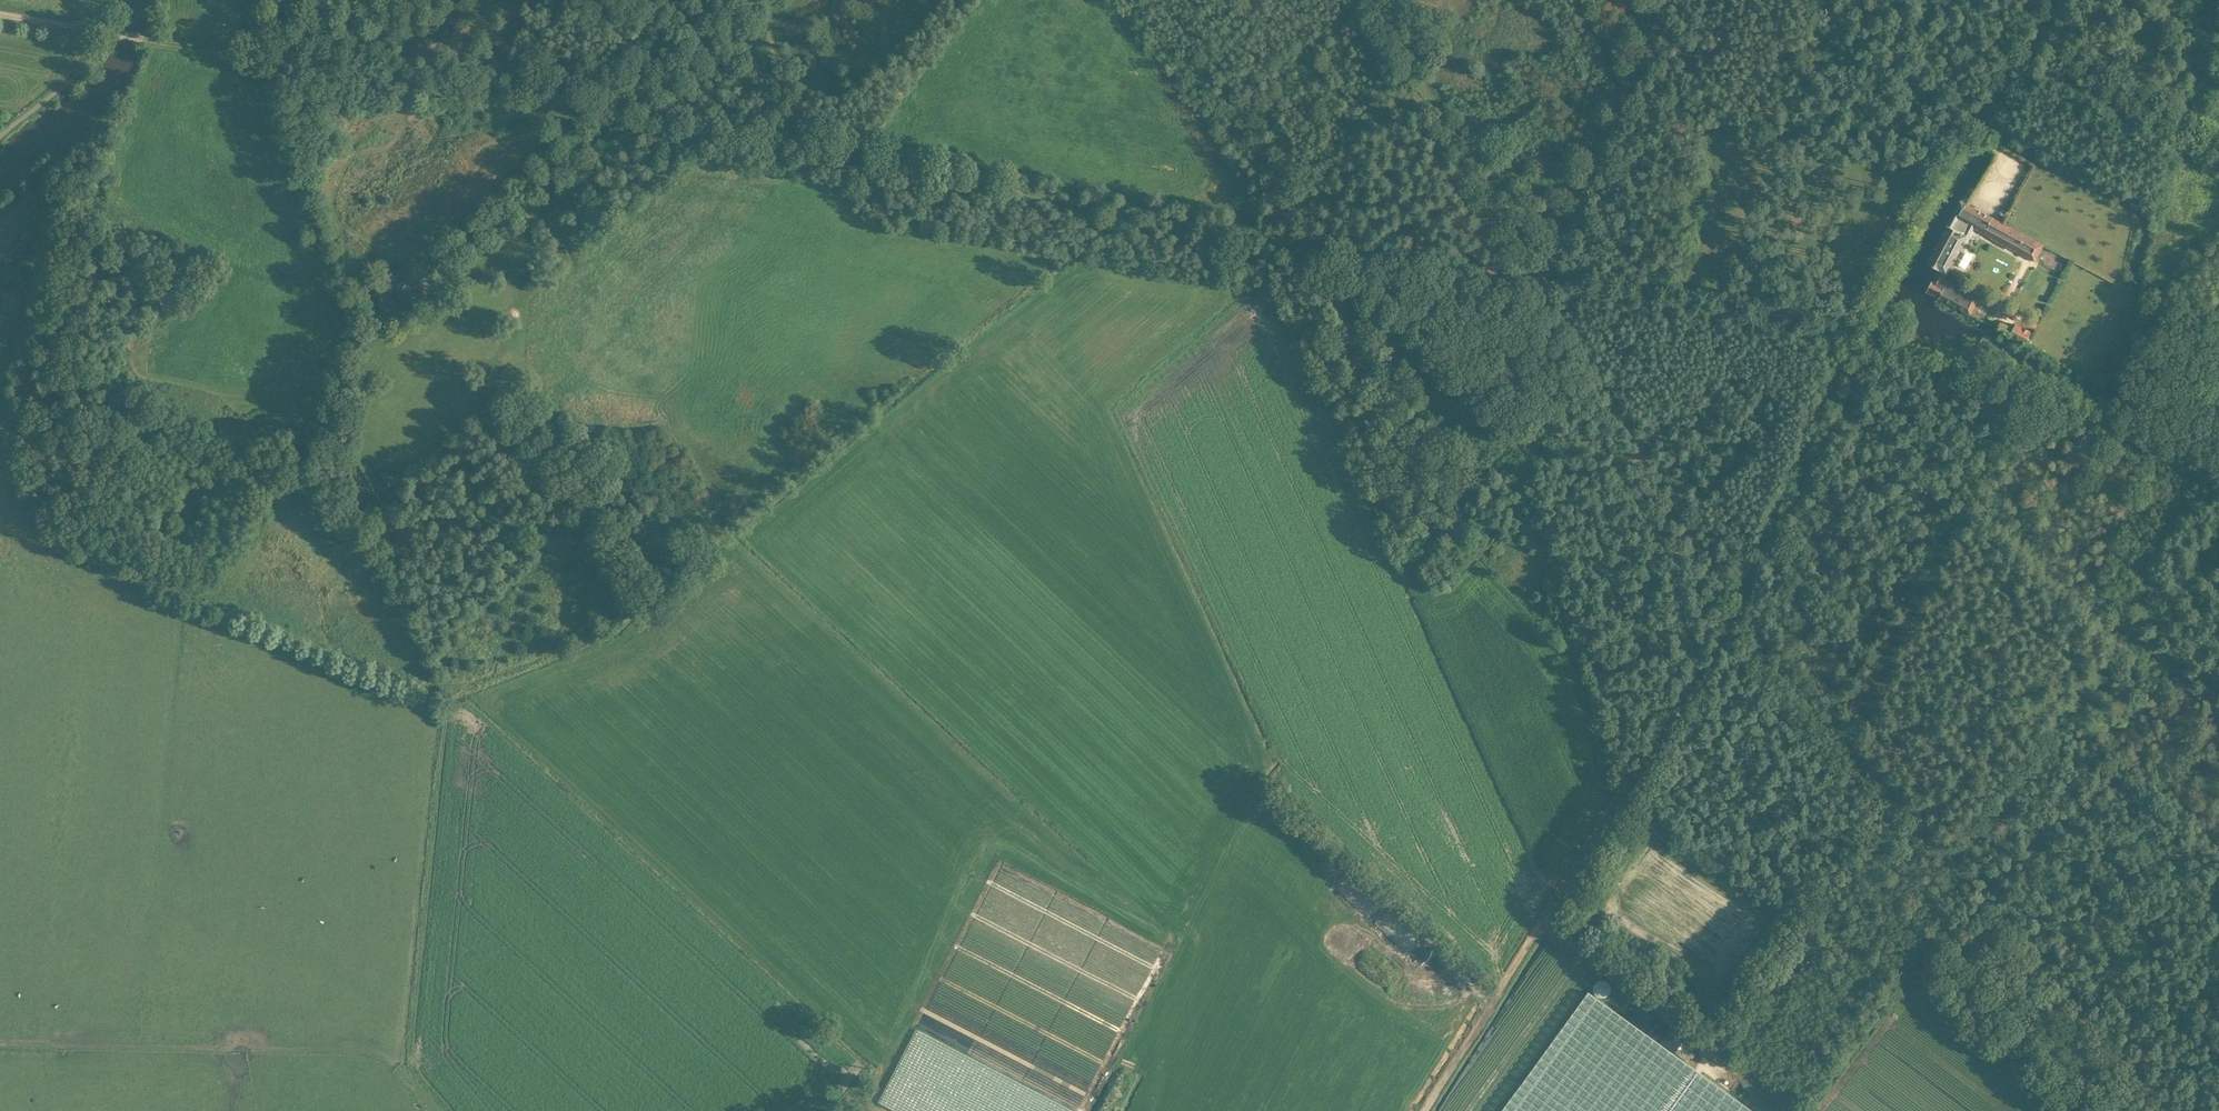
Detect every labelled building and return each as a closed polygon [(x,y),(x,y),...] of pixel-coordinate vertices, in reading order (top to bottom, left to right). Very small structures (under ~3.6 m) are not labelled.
[(2034,261),(2043,245),(2004,223),(1960,200),(1953,214),(1950,215),(1948,220),(1948,222),(1927,263),(1938,270),(1927,290),(1976,317),(1980,311),(1974,308),(1979,298),(1945,277),(1972,228),(2034,261)] [(2004,315),(1996,329),(2027,346),(2034,332),(2004,315)] [(1589,991),(1502,1110),(1756,1110),(1589,991)] [(1634,1019),(1638,1014),(1626,1006),(1622,1012),(1634,1019)]
